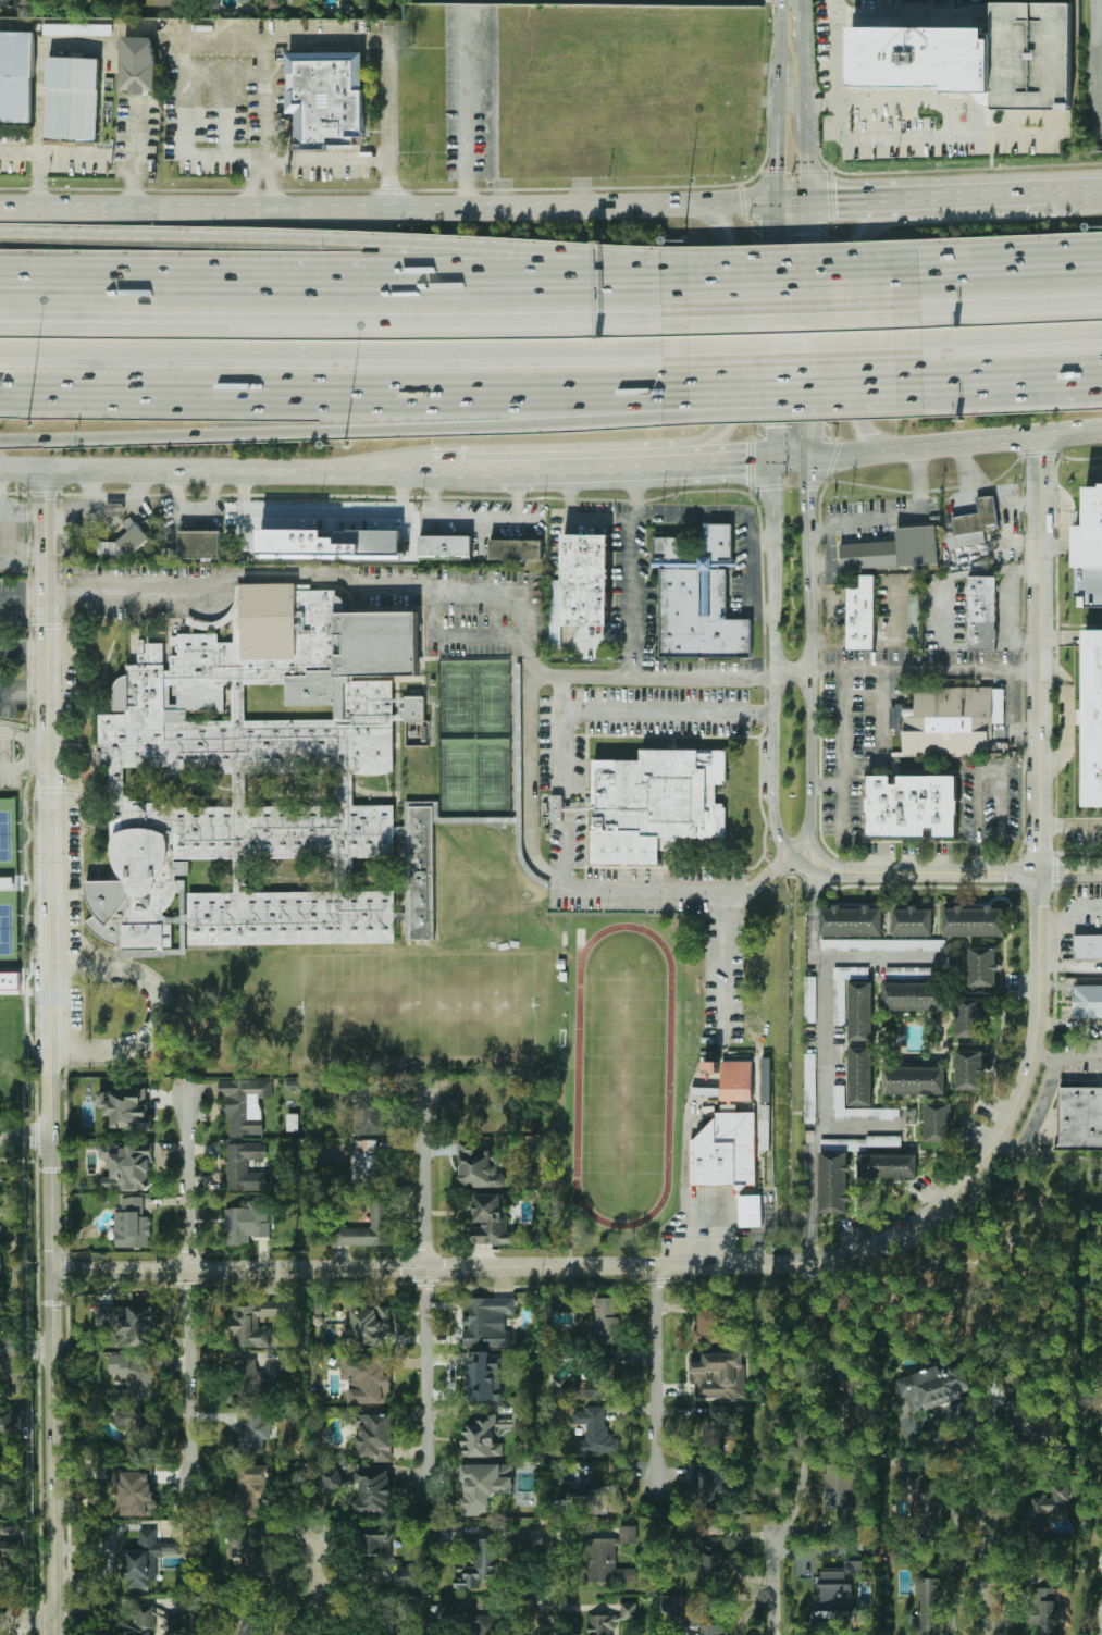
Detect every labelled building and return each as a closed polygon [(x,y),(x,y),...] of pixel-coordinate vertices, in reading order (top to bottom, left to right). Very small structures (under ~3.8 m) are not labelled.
[(280,7),(279,0),(266,0),(268,9),(280,7)] [(1072,3),(993,2),(992,38),(986,38),(986,28),(852,26),(851,85),(945,87),(945,91),(977,91),(976,108),(1070,109),(1072,3)] [(112,24),(42,23),(41,34),(111,36),(112,24)] [(32,122),(33,30),(0,30),(0,121),(32,122)] [(154,91),(156,37),(122,36),(121,91),(154,91)] [(362,51),(286,52),(286,73),(287,73),(287,112),(295,112),(296,148),(363,147),(362,51)] [(44,141),(96,144),(99,58),(47,55),(44,141)] [(1088,487),(1101,487),(1101,606),(1079,606),(1079,595),(1075,595),(1075,558),(1076,558),(1076,527),(1088,527),(1088,487)] [(987,524),(987,530),(982,531),(983,543),(955,546),(952,518),(978,513),(976,499),(994,496),(998,523),(987,524)] [(100,554),(143,555),(144,520),(126,520),(125,540),(100,539),(100,554)] [(701,523),(707,523),(707,562),(734,562),(734,569),(708,568),(708,616),(701,616),(701,568),(651,567),(651,560),(701,561),(701,523)] [(708,524),(731,524),(731,561),(708,560),(708,524)] [(895,529),(936,525),(939,563),(928,565),(842,572),(839,545),(896,540),(895,529)] [(324,530),(260,529),(259,558),(401,560),(401,530),(337,530),(337,537),(324,537),(324,530)] [(180,557),(220,558),(221,531),(181,530),(180,557)] [(473,557),(473,536),(420,535),(420,556),(473,557)] [(608,627),(564,625),(564,535),(609,535),(608,627)] [(653,537),(681,538),(681,558),(653,558),(653,537)] [(542,559),(542,539),(490,540),(490,560),(542,559)] [(660,634),(660,569),(698,569),(697,617),(710,617),(710,569),(727,570),(726,619),(751,620),(751,659),(660,657),(660,634)] [(859,575),(875,575),(875,593),(875,649),(847,649),(849,589),(859,589),(859,575)] [(995,649),(969,649),(969,578),(995,578),(995,649)] [(237,587),(335,590),(336,612),(418,612),(416,676),(391,676),(394,697),(423,694),(424,745),(405,745),(405,721),(395,723),(394,771),(352,772),(355,804),(393,804),(393,826),(407,825),(408,802),(433,801),(434,940),(407,941),(407,919),(394,919),(397,945),(185,944),(187,959),(115,958),(113,945),(86,925),(98,915),(87,881),(120,879),(110,850),(111,766),(96,767),(100,715),(114,714),(113,685),(127,676),(127,665),(139,662),(138,641),(163,642),(163,669),(171,668),(175,637),(218,634),(220,643),(236,642),(234,619),(222,628),(203,630),(186,623),(187,617),(193,617),(203,621),(221,620),(234,605),(237,587)] [(550,649),(561,649),(562,615),(551,615),(550,649)] [(1088,628),(1101,628),(1101,805),(1087,805),(1088,628)] [(991,686),(992,747),(986,747),(986,752),(903,753),(903,735),(891,735),(890,703),(905,703),(905,706),(915,706),(915,686),(991,686)] [(704,837),(704,840),(698,840),(698,837),(676,837),(676,850),(661,850),(661,864),(593,864),(593,759),(641,759),(641,748),(715,750),(726,750),(726,779),(721,779),(721,783),(715,783),(714,803),(722,803),(721,807),(725,807),(725,838),(704,837)] [(868,812),(863,812),(863,801),(868,801),(868,783),(868,776),(890,776),(891,783),(899,783),(899,776),(955,775),(956,798),(957,798),(957,813),(956,813),(956,827),(956,837),(934,837),(934,827),(926,827),(926,837),(868,837),(868,812)] [(550,795),(561,795),(561,821),(549,821),(550,795)] [(833,904),(841,904),(841,908),(863,908),(863,904),(870,904),(870,908),(881,908),(881,934),(820,934),(820,908),(833,908),(833,904)] [(992,908),(1004,908),(1004,934),(944,934),(944,908),(955,908),(955,904),(963,904),(963,908),(985,908),(985,904),(992,904),(992,908)] [(917,908),(931,908),(931,934),(893,934),(893,908),(908,908),(908,905),(917,905),(917,908)] [(1074,933),(1101,933),(1101,958),(1074,958),(1074,933)] [(821,940),(945,940),(945,951),(821,951),(821,940)] [(995,970),(995,986),(969,986),(969,946),(995,946),(995,963),(999,963),(999,970),(995,970)] [(833,978),(833,966),(868,966),(868,978),(845,978),(845,1025),(833,1025),(833,978)] [(884,967),(945,967),(945,978),(884,978),(884,967)] [(804,975),(815,975),(815,1023),(804,1023),(804,975)] [(850,981),(871,981),(871,1040),(850,1040),(850,981)] [(883,981),(945,981),(945,1008),(883,1008),(883,981)] [(1074,983),(1101,983),(1101,1017),(1074,1017),(1074,983)] [(985,1014),(985,1023),(982,1023),(982,1035),(955,1035),(955,998),(982,998),(982,1014),(985,1014)] [(850,1046),(871,1046),(871,1104),(850,1104),(850,1046)] [(956,1051),(981,1051),(981,1066),(986,1066),(986,1074),(981,1074),(981,1087),(956,1087),(956,1051)] [(804,1052),(816,1052),(816,1122),(804,1122),(804,1052)] [(704,1058),(718,1058),(718,1069),(704,1069),(704,1058)] [(721,1061),(752,1061),(752,1099),(729,1099),(729,1104),(734,1104),(734,1111),(755,1111),(755,1185),(730,1185),(714,1185),(689,1185),(689,1138),(694,1138),(714,1116),(714,1111),(720,1111),(720,1104),(726,1104),(726,1099),(721,1099),(721,1061)] [(883,1067),(944,1067),(944,1093),(883,1093),(883,1067)] [(272,1080),(219,1080),(219,1096),(228,1095),(229,1136),(262,1136),(262,1098),(273,1098),(272,1080)] [(385,1094),(372,1094),(372,1081),(349,1081),(350,1135),(386,1134),(385,1094)] [(834,1107),(832,1107),(832,1085),(844,1085),(844,1107),(899,1107),(899,1120),(834,1120),(834,1107)] [(1061,1086),(1101,1086),(1101,1149),(1053,1149),(1060,1141),(1061,1086)] [(152,1128),(152,1114),(147,1115),(147,1091),(97,1091),(97,1107),(105,1107),(105,1116),(112,1116),(112,1129),(152,1128)] [(950,1124),(950,1139),(926,1139),(926,1102),(950,1102),(950,1118),(954,1118),(954,1124),(950,1124)] [(906,1107),(916,1107),(916,1120),(906,1120),(906,1107)] [(299,1131),(299,1114),(288,1114),(288,1131),(299,1131)] [(900,1135),(900,1152),(866,1152),(866,1150),(819,1150),(819,1139),(866,1139),(866,1135),(900,1135)] [(353,1185),(381,1184),(381,1139),(352,1140),(353,1185)] [(502,1149),(474,1149),(474,1141),(459,1141),(459,1187),(504,1187),(504,1174),(497,1174),(497,1163),(502,1163),(502,1149)] [(103,1189),(150,1190),(152,1144),(100,1143),(99,1158),(109,1158),(108,1177),(103,1176),(103,1189)] [(227,1190),(267,1190),(266,1172),(248,1172),(248,1160),(267,1159),(266,1143),(227,1144),(227,1190)] [(847,1193),(850,1193),(850,1201),(847,1201),(847,1212),(820,1212),(820,1151),(846,1151),(846,1165),(850,1165),(850,1170),(846,1170),(847,1193)] [(905,1179),(897,1179),(897,1176),(877,1176),(877,1178),(869,1178),(869,1176),(858,1176),(858,1153),(916,1153),(916,1176),(905,1176),(905,1179)] [(1090,1166),(1101,1167),(1101,1180),(1090,1179),(1090,1166)] [(516,1244),(516,1232),(505,1232),(505,1194),(474,1194),(474,1225),(472,1225),(472,1244),(516,1244)] [(122,1211),(114,1211),(115,1247),(150,1246),(150,1216),(144,1216),(143,1196),(121,1197),(122,1211)] [(269,1237),(268,1200),(247,1201),(247,1208),(226,1208),(227,1244),(251,1243),(251,1238),(269,1237)] [(371,1227),(333,1227),(333,1245),(390,1245),(390,1202),(371,1202),(371,1227)] [(1018,1228),(1023,1233),(1017,1239),(1012,1236),(1018,1228)] [(693,1339),(693,1290),(741,1290),(741,1338),(693,1339)] [(470,1308),(466,1306),(467,1297),(474,1297),(515,1297),(515,1313),(505,1313),(505,1330),(509,1330),(509,1346),(462,1346),(462,1331),(462,1328),(467,1328),(467,1324),(461,1324),(461,1316),(470,1316),(470,1309),(470,1308)] [(614,1334),(614,1345),(586,1345),(586,1298),(614,1297),(614,1317),(618,1317),(618,1334),(614,1334)] [(346,1299),(346,1345),(385,1345),(385,1332),(391,1332),(391,1306),(383,1307),(383,1298),(346,1299)] [(269,1347),(269,1326),(262,1326),(262,1317),(286,1317),(286,1300),(262,1300),(262,1306),(232,1306),(232,1336),(235,1336),(235,1347),(269,1347)] [(155,1306),(96,1306),(96,1329),(118,1329),(118,1346),(155,1346),(155,1306)] [(483,1363),(486,1363),(486,1380),(483,1380),(483,1388),(463,1388),(463,1351),(483,1351),(483,1363)] [(732,1396),(732,1400),(719,1400),(719,1396),(695,1396),(695,1383),(692,1383),(692,1371),(689,1371),(689,1353),(703,1353),(703,1351),(741,1352),(741,1365),(744,1365),(743,1396),(732,1396)] [(294,1369),(294,1364),(299,1365),(300,1353),(280,1352),(279,1369),(294,1369)] [(155,1403),(154,1354),(132,1354),(132,1353),(109,1354),(109,1374),(121,1374),(121,1383),(127,1383),(127,1403),(155,1403)] [(391,1404),(391,1374),(385,1374),(385,1354),(342,1354),(342,1379),(349,1379),(349,1404),(391,1404)] [(259,1358),(237,1359),(239,1402),(261,1401),(259,1358)] [(961,1392),(962,1396),(926,1408),(927,1410),(912,1415),(911,1412),(905,1396),(902,1398),(895,1378),(939,1364),(942,1374),(951,1372),(950,1368),(964,1363),(973,1388),(961,1392)] [(1026,1370),(1032,1391),(1006,1399),(1000,1377),(1026,1370)] [(877,1396),(876,1415),(870,1415),(870,1426),(843,1425),(844,1412),(838,1412),(839,1396),(844,1396),(845,1378),(872,1378),(871,1396),(877,1396)] [(573,1379),(572,1397),(607,1398),(608,1380),(573,1379)] [(697,1445),(704,1445),(704,1421),(710,1421),(709,1405),(735,1405),(735,1429),(722,1429),(722,1460),(704,1460),(704,1454),(697,1454),(697,1445)] [(16,1431),(15,1406),(0,1407),(0,1432),(16,1431)] [(605,1407),(584,1407),(584,1411),(572,1411),(572,1425),(585,1425),(585,1453),(620,1453),(620,1437),(605,1437),(605,1407)] [(269,1439),(269,1409),(247,1408),(247,1423),(241,1423),(240,1452),(263,1453),(263,1439),(269,1439)] [(503,1457),(503,1443),(494,1443),(495,1427),(528,1427),(528,1408),(512,1408),(512,1421),(496,1421),(496,1416),(476,1416),(476,1425),(463,1425),(462,1457),(503,1457)] [(153,1451),(154,1412),(115,1410),(115,1427),(131,1428),(130,1450),(153,1451)] [(393,1461),(393,1414),(355,1414),(355,1430),(359,1430),(359,1456),(374,1456),(375,1462),(393,1461)] [(271,1466),(239,1464),(237,1517),(259,1517),(260,1483),(271,1484),(271,1466)] [(513,1493),(513,1464),(462,1464),(462,1478),(465,1478),(465,1498),(462,1498),(462,1515),(490,1515),(490,1493),(513,1493)] [(733,1479),(757,1479),(757,1510),(728,1511),(728,1510),(694,1511),(694,1499),(690,1499),(690,1481),(694,1481),(694,1464),(733,1464),(733,1479)] [(824,1464),(852,1464),(875,1465),(874,1496),(853,1495),(853,1507),(825,1507),(824,1464)] [(329,1492),(346,1487),(340,1470),(324,1476),(329,1492)] [(356,1470),(356,1483),(358,1483),(358,1511),(391,1511),(391,1470),(356,1470)] [(118,1516),(153,1516),(154,1471),(119,1471),(118,1516)] [(923,1533),(924,1538),(912,1539),(912,1533),(896,1533),(896,1521),(911,1521),(911,1490),(897,1490),(896,1478),(918,1478),(918,1482),(943,1482),(944,1532),(923,1533)] [(1031,1520),(1030,1520),(1030,1507),(1031,1507),(1031,1499),(1031,1497),(1042,1497),(1042,1499),(1051,1499),(1051,1484),(1068,1484),(1068,1499),(1063,1499),(1063,1510),(1047,1510),(1047,1533),(1031,1533),(1031,1520)] [(586,1582),(637,1582),(637,1568),(617,1568),(617,1543),(638,1543),(638,1526),(619,1526),(619,1538),(586,1538),(586,1582)] [(362,1561),(391,1562),(392,1529),(363,1528),(362,1561)] [(122,1551),(123,1578),(128,1578),(128,1587),(150,1587),(149,1580),(156,1580),(156,1554),(178,1553),(178,1542),(156,1543),(156,1529),(139,1529),(139,1550),(122,1551)] [(274,1544),(245,1544),(245,1537),(228,1537),(228,1557),(248,1557),(248,1585),(274,1585),(274,1544)] [(454,1588),(480,1588),(480,1580),(496,1580),(496,1538),(474,1538),(474,1567),(464,1567),(464,1577),(454,1577),(454,1588)] [(722,1542),(701,1542),(702,1580),(723,1579),(722,1542)] [(844,1571),(844,1559),(862,1560),(862,1566),(866,1566),(865,1575),(857,1575),(853,1574),(851,1612),(869,1613),(869,1620),(810,1618),(812,1610),(819,1611),(819,1605),(814,1605),(815,1576),(820,1576),(821,1570),(844,1571)] [(1055,1584),(1033,1584),(1033,1565),(1055,1565),(1055,1584)] [(397,1585),(415,1585),(416,1568),(398,1567),(397,1585)] [(942,1619),(942,1634),(915,1634),(915,1619),(918,1619),(918,1609),(918,1577),(943,1577),(943,1609),(936,1609),(936,1619),(942,1619)] [(1054,1625),(1054,1634),(1036,1634),(1036,1623),(1027,1623),(1027,1608),(1036,1608),(1036,1587),(1054,1587),(1054,1608),(1063,1608),(1063,1625),(1054,1625)] [(589,1634),(611,1634),(611,1629),(616,1629),(616,1619),(637,1619),(637,1602),(621,1602),(621,1615),(589,1615),(589,1634)] [(152,1604),(133,1605),(134,1623),(123,1623),(123,1634),(153,1634),(152,1604)] [(723,1624),(701,1625),(700,1609),(670,1610),(670,1622),(680,1622),(681,1634),(724,1634),(723,1624)] [(471,1615),(471,1634),(499,1634),(499,1614),(471,1615)] [(272,1616),(233,1616),(233,1620),(240,1620),(239,1634),(272,1634),(272,1616)]
